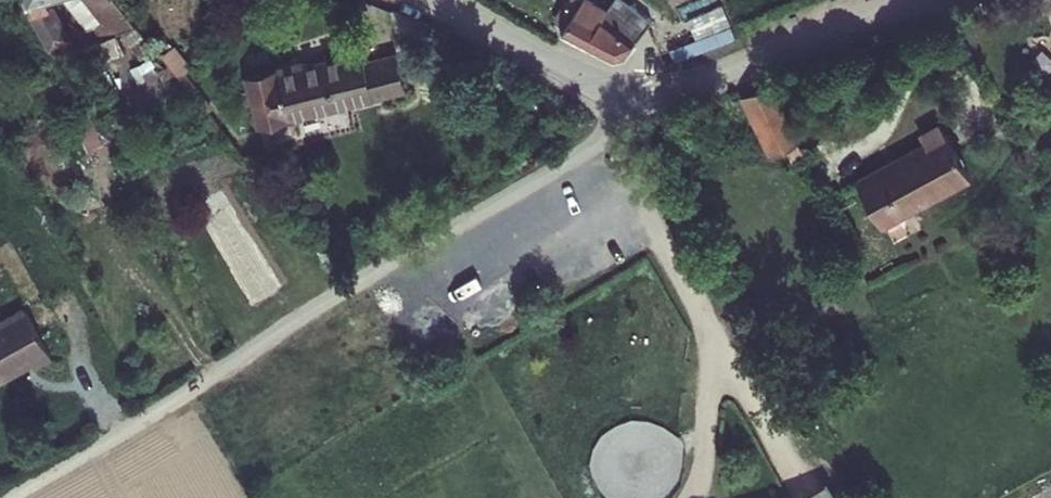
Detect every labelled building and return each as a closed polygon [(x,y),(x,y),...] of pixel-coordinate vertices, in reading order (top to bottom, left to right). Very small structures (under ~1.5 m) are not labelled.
[(70,50),(66,41),(71,38),(50,0),(31,0),(53,56),(70,50)] [(112,21),(99,26),(105,38),(122,32),(127,43),(149,35),(120,0),(96,0),(112,21)] [(565,29),(598,47),(612,55),(624,53),(651,29),(624,0),(617,0),(606,12),(587,0),(570,0),(560,11),(572,21),(565,29)] [(303,57),(243,73),(258,130),(407,90),(396,51),(363,60),(360,48),(304,63),(303,57)] [(772,83),(739,98),(766,157),(802,139),(772,83)] [(852,181),(879,231),(886,227),(893,247),(925,229),(915,211),(970,181),(938,122),(918,133),(923,143),(852,181)] [(26,307),(0,320),(0,379),(29,363),(32,369),(54,357),(47,344),(47,338),(26,307)] [(794,497),(833,497),(824,482),(794,497)]
